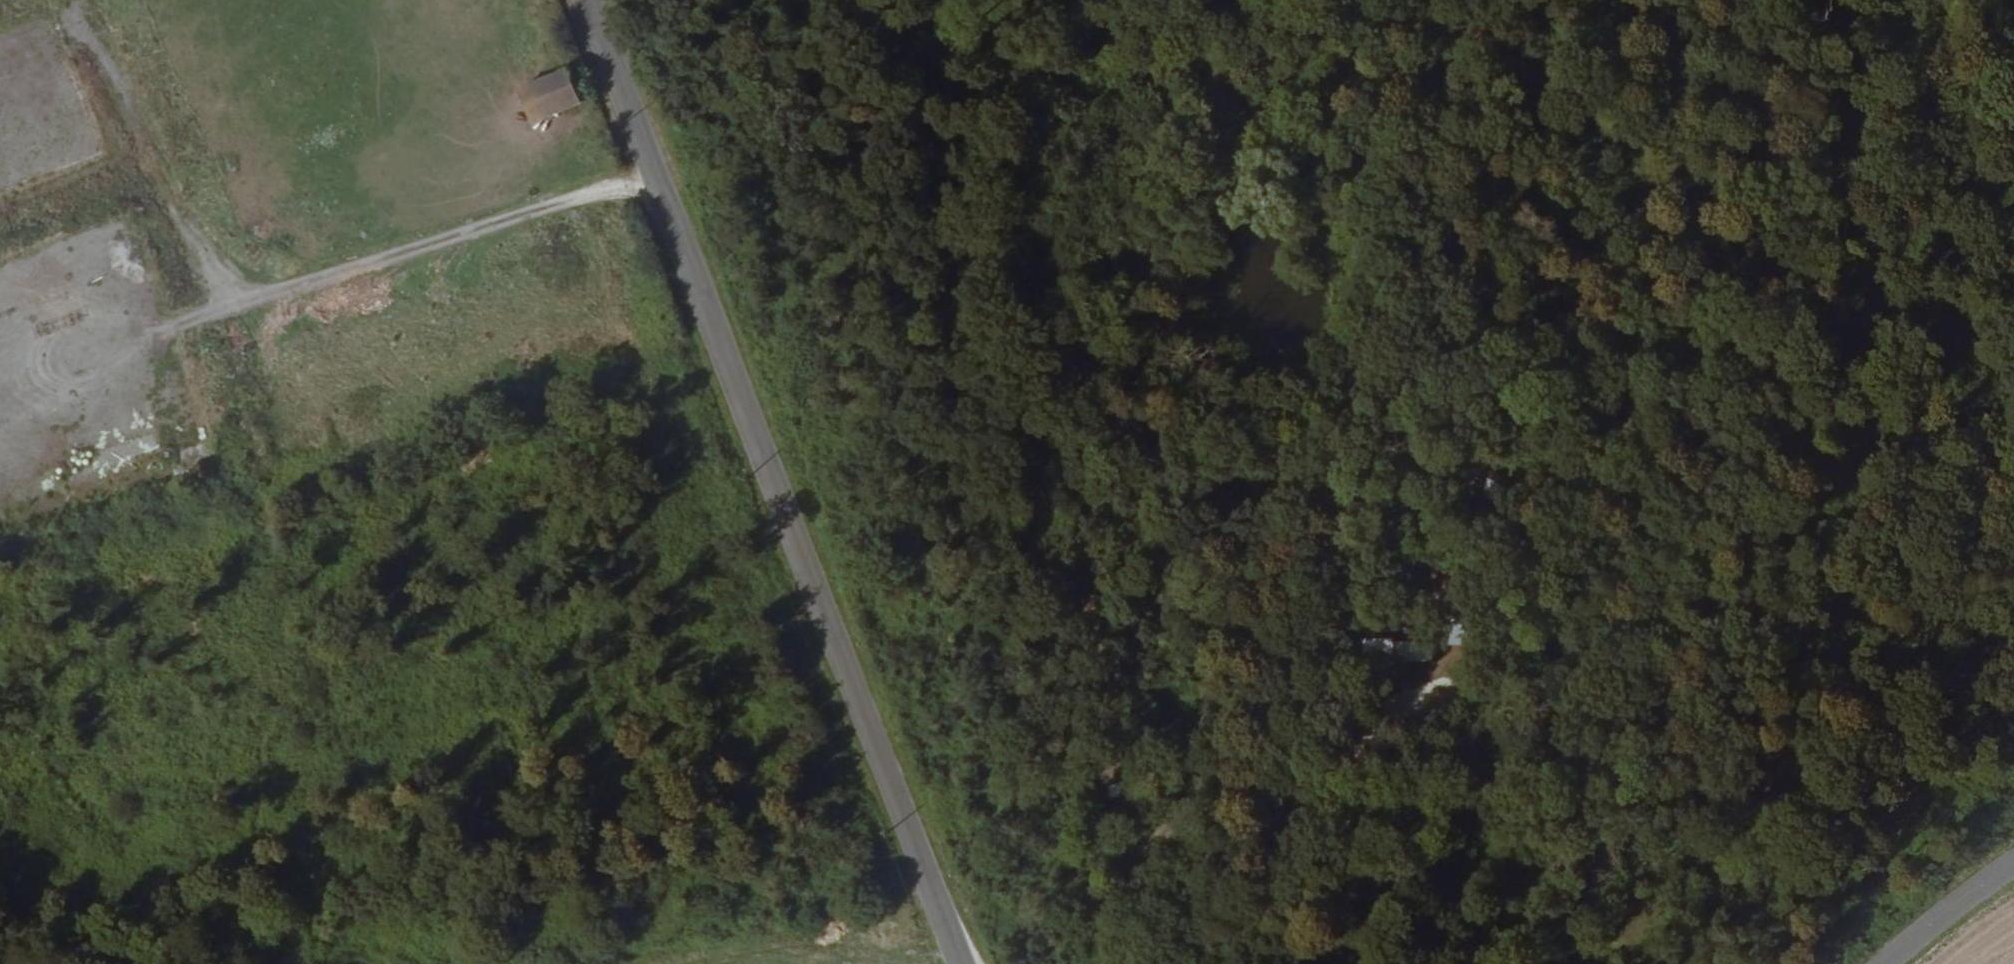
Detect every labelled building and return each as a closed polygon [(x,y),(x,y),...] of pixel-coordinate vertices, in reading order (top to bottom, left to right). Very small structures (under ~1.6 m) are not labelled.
[(585,105),(570,69),(521,89),(537,124),(585,105)] [(1386,662),(1430,660),(1430,639),(1385,640),(1386,662)]
